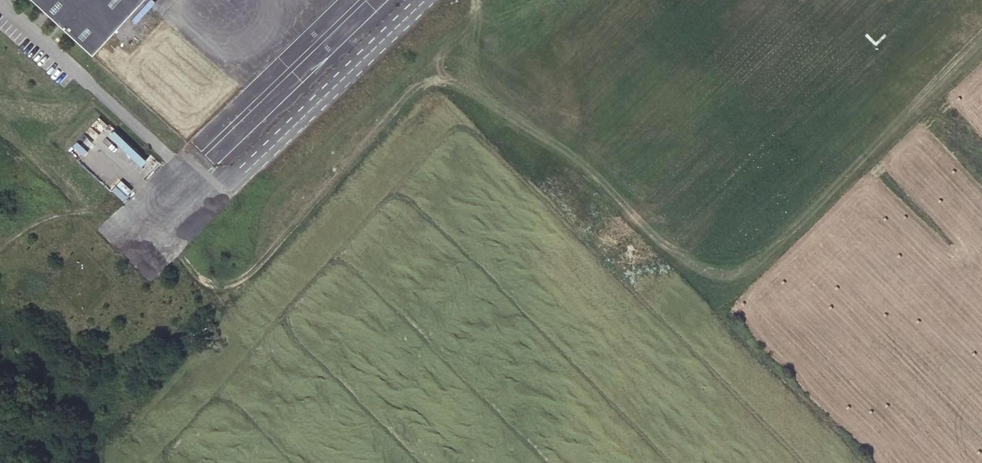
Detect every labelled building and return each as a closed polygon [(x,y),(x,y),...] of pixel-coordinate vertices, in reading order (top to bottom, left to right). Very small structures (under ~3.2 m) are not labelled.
[(91,54),(139,2),(141,0),(32,0),(91,54)]
